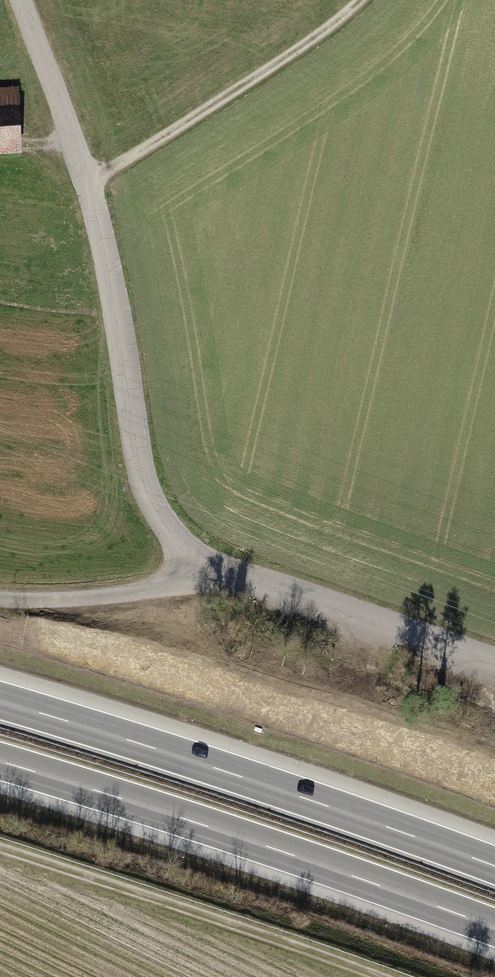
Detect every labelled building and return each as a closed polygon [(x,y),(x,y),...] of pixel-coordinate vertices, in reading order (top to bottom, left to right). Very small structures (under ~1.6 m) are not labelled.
[(0,91),(0,158),(19,157),(17,90),(0,91)]
